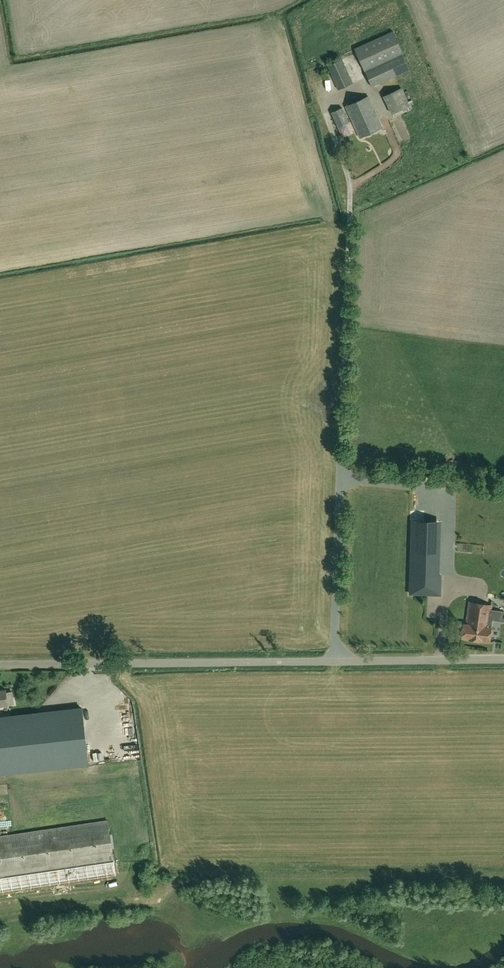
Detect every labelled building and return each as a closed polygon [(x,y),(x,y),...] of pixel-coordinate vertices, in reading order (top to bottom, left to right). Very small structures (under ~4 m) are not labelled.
[(404,53),(394,31),(355,49),(372,86),(409,69),(402,54),(404,53)] [(338,89),(352,83),(341,59),(328,65),(338,89)] [(392,114),(411,105),(402,88),(384,96),(392,114)] [(360,137),(382,127),(368,96),(346,106),(360,137)] [(338,128),(349,123),(342,107),(331,112),(338,128)] [(399,505),(397,527),(418,529),(419,534),(423,534),(433,532),(426,529),(421,530),(420,525),(420,524),(419,520),(420,516),(430,513),(432,519),(442,520),(443,524),(450,522),(453,531),(467,532),(467,531),(468,524),(494,526),(493,530),(469,528),(468,545),(503,548),(503,514),(399,505)] [(439,575),(411,574),(410,593),(440,594),(441,575),(439,575)] [(489,641),(491,627),(488,627),(491,604),(469,602),(466,624),(464,624),(462,638),(489,641)] [(14,704),(12,691),(6,692),(6,690),(0,690),(0,705),(14,704)] [(0,717),(0,728),(1,737),(0,737),(0,774),(88,764),(82,708),(11,716),(0,717)] [(107,863),(114,862),(108,821),(0,837),(0,878),(107,863)]
